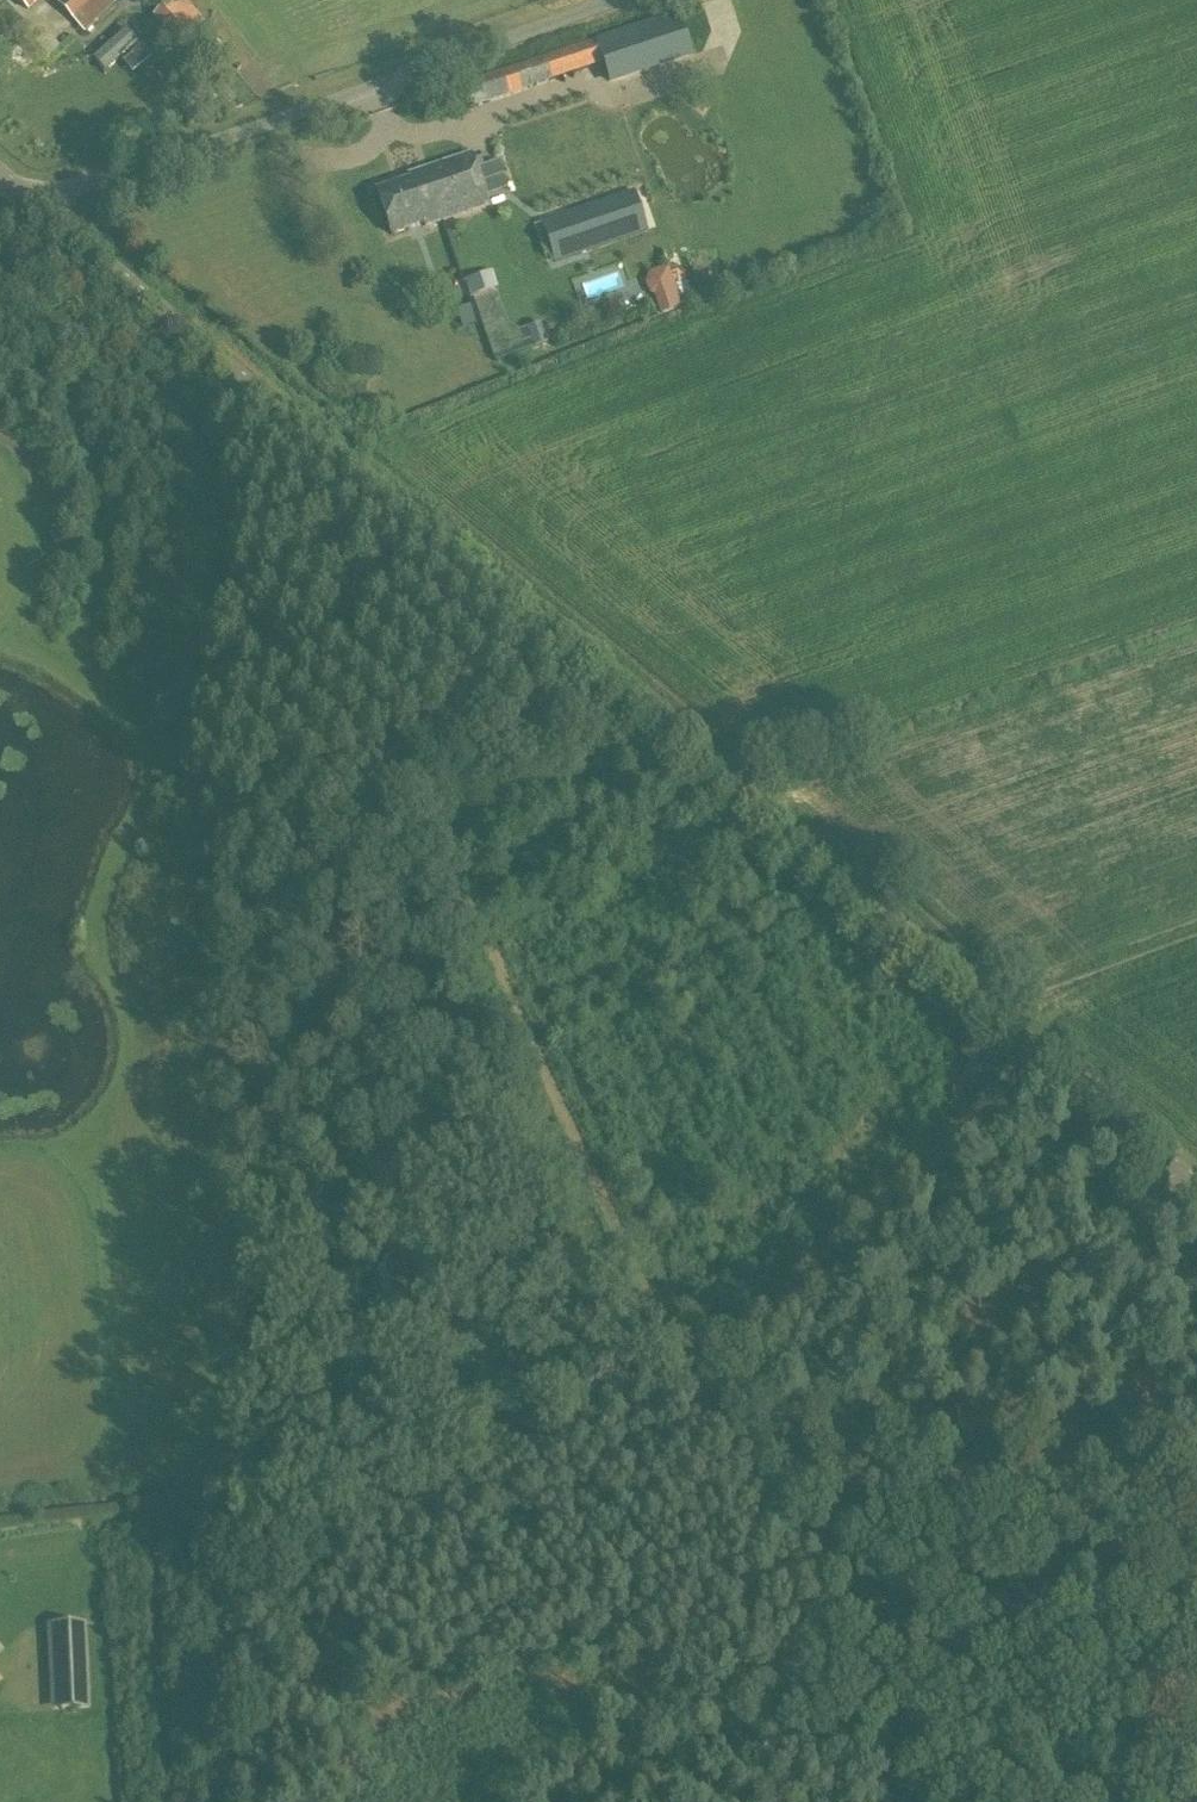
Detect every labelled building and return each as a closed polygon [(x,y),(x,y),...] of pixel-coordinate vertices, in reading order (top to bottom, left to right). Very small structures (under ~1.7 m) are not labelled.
[(29,11),(41,0),(18,0),(29,11)] [(111,0),(54,0),(53,1),(85,35),(116,5),(111,0)] [(153,18),(181,47),(205,25),(181,0),(172,0),(153,18)] [(605,34),(617,80),(698,59),(689,21),(681,23),(679,14),(605,34)] [(557,76),(606,60),(600,42),(551,59),(557,76)] [(142,47),(129,58),(139,71),(153,60),(142,47)] [(176,74),(189,88),(209,69),(198,57),(190,66),(188,64),(176,74)] [(541,59),(522,65),(530,90),(549,84),(541,59)] [(588,70),(592,88),(612,84),(608,65),(588,70)] [(523,68),(508,71),(513,93),(527,90),(523,68)] [(476,81),(465,84),(473,109),(484,105),(476,81)] [(426,229),(490,207),(471,154),(409,176),(410,180),(376,192),(392,236),(425,224),(426,229)] [(554,265),(647,233),(627,175),(599,185),(604,201),(540,223),(554,265)] [(589,292),(604,285),(596,267),(581,274),(589,292)] [(473,298),(498,289),(492,271),(466,281),(473,298)] [(462,330),(475,325),(470,306),(456,310),(462,330)] [(533,349),(548,343),(540,324),(525,329),(533,349)] [(96,1623),(61,1623),(60,1706),(95,1707),(96,1623)] [(2,1642),(0,1643),(0,1667),(14,1657),(2,1642)]
